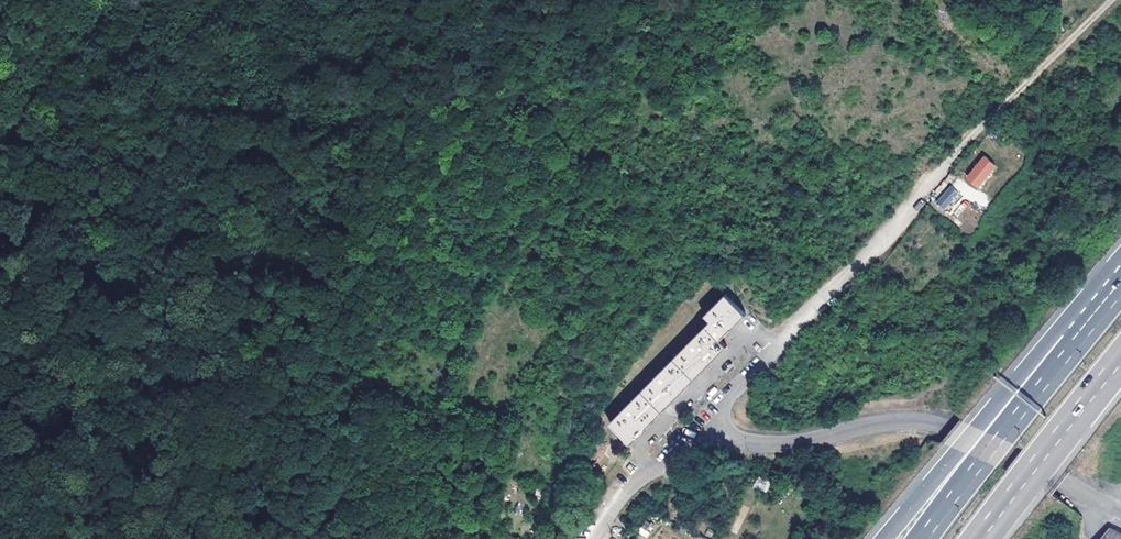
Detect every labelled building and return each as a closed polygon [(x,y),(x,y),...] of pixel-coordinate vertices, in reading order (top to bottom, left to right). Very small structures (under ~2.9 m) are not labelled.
[(968,180),(982,192),(997,174),(983,162),(968,180)] [(949,187),(938,200),(951,213),(962,199),(949,187)] [(711,321),(611,423),(631,443),(727,346),(721,340),(746,314),(726,295),(706,316),(711,321)] [(601,459),(607,446),(600,442),(593,455),(601,459)] [(808,479),(797,475),(794,483),(805,487),(808,479)] [(639,534),(648,537),(653,524),(644,521),(639,534)] [(1101,538),(1120,538),(1120,533),(1116,531),(1111,528),(1101,538)]
